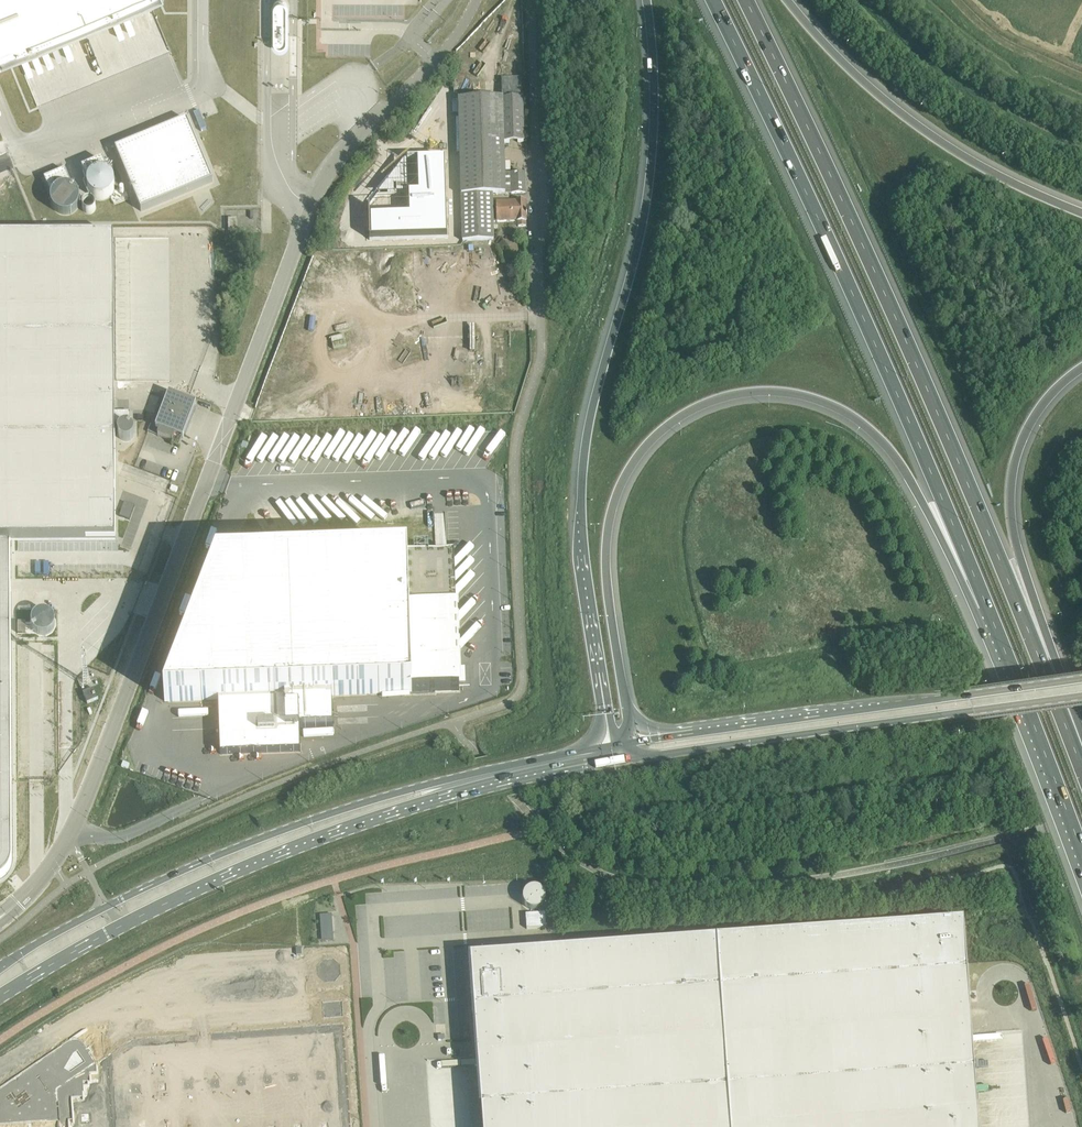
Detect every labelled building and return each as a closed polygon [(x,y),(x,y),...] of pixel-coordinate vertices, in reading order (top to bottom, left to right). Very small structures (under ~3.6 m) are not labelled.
[(1,61),(7,58),(5,53),(15,49),(133,0),(0,0),(0,58),(1,61)] [(273,40),(273,41),(274,41),(274,42),(274,43),(274,44),(275,44),(275,45),(276,45),(276,46),(277,46),(278,46),(278,47),(279,47),(280,47),(281,47),(282,47),(282,46),(283,46),(284,46),(285,45),(286,44),(286,43),(287,43),(287,42),(287,41),(287,40),(287,7),(287,6),(287,5),(287,4),(286,4),(286,3),(286,2),(285,2),(285,1),(284,1),(283,1),(282,0),(281,0),(280,0),(279,0),(278,0),(278,1),(277,1),(276,1),(276,2),(275,2),(275,3),(274,3),(274,4),(274,5),(273,6),(273,7),(273,40)] [(524,142),(522,98),(522,79),(501,79),(502,98),(459,100),(462,195),(464,240),(473,240),(473,239),(494,238),(493,194),(526,193),(525,172),(505,173),(505,143),(524,142)] [(116,149),(115,150),(141,211),(213,181),(204,159),(203,157),(187,120),(186,120),(160,131),(144,138),(116,149)] [(403,159),(370,206),(371,240),(449,237),(446,159),(403,159)] [(103,161),(82,169),(85,178),(87,181),(87,182),(86,183),(86,184),(86,185),(86,186),(86,187),(86,188),(87,189),(87,190),(87,191),(88,192),(88,193),(89,194),(90,195),(90,196),(91,197),(92,197),(93,198),(94,199),(95,199),(96,200),(97,200),(98,200),(99,200),(100,201),(101,201),(102,201),(103,200),(104,200),(105,200),(106,200),(107,199),(108,199),(109,198),(110,198),(111,197),(111,196),(112,196),(113,195),(113,194),(114,193),(114,192),(115,192),(115,191),(115,190),(116,189),(116,188),(116,187),(116,186),(116,185),(116,184),(116,183),(115,182),(115,181),(115,180),(114,179),(114,178),(113,177),(113,176),(112,175),(111,175),(110,174),(110,173),(109,173),(108,172),(105,166),(103,161)] [(65,171),(44,179),(51,196),(51,197),(51,198),(51,199),(51,200),(51,201),(51,202),(51,203),(51,204),(51,205),(52,206),(52,207),(53,208),(53,209),(54,210),(55,211),(56,212),(57,213),(58,213),(59,214),(60,214),(61,215),(62,215),(63,215),(64,215),(65,215),(66,215),(67,215),(68,215),(69,215),(70,215),(71,214),(72,214),(73,214),(74,213),(74,212),(75,212),(76,211),(77,210),(78,209),(79,208),(79,207),(79,206),(80,205),(80,204),(80,203),(80,202),(81,201),(80,200),(80,199),(80,198),(80,197),(80,196),(79,195),(79,194),(78,193),(78,192),(77,191),(76,190),(76,189),(75,189),(74,188),(73,188),(72,187),(70,181),(65,170),(65,171)] [(82,207),(82,208),(82,209),(82,210),(83,210),(83,211),(84,212),(85,213),(86,213),(86,214),(87,214),(88,214),(89,214),(90,214),(91,214),(92,214),(93,213),(94,213),(94,212),(95,212),(95,211),(96,211),(96,210),(96,209),(96,208),(96,207),(96,206),(96,205),(96,204),(95,204),(95,203),(94,202),(93,201),(92,201),(92,200),(91,200),(90,200),(89,200),(88,200),(87,200),(87,201),(86,201),(85,201),(85,202),(84,202),(84,203),(83,203),(83,204),(82,205),(82,206),(82,207)] [(518,227),(525,227),(526,226),(526,222),(526,215),(527,215),(527,212),(526,212),(526,201),(516,201),(516,202),(497,202),(497,222),(516,222),(518,222),(518,227)] [(237,219),(228,219),(229,231),(237,231),(237,219)] [(116,540),(115,423),(131,423),(131,412),(115,412),(114,236),(0,237),(0,540),(116,540)] [(431,248),(431,257),(445,257),(446,248),(431,248)] [(423,261),(414,261),(414,278),(423,278),(423,261)] [(160,429),(158,436),(173,442),(175,435),(183,438),(196,403),(169,393),(156,428),(160,429)] [(412,508),(412,521),(427,520),(427,508),(412,508)] [(1,878),(5,876),(8,872),(10,869),(12,865),(12,861),(12,855),(11,548),(0,548),(0,879),(1,878)] [(217,564),(165,701),(220,699),(220,754),(301,752),(301,747),(301,729),(333,728),(333,696),(460,691),(454,556),(217,564)] [(94,689),(83,694),(84,697),(87,704),(99,699),(94,689)] [(534,897),(533,882),(525,883),(526,897),(534,897)] [(545,912),(525,913),(526,929),(546,928),(545,912)] [(471,958),(473,985),(473,993),(474,1010),(483,1126),(978,1126),(963,922),(498,956),(471,958)] [(342,1000),(322,1002),(323,1019),(344,1018),(342,1000)] [(344,1022),(317,1024),(317,1022),(315,1022),(314,1018),(311,1019),(311,1020),(231,1026),(229,1026),(151,1032),(148,1032),(132,1034),(127,1037),(121,1041),(103,1054),(88,1029),(86,1026),(85,1026),(83,1026),(82,1026),(80,1026),(79,1027),(0,1078),(0,1126),(351,1126),(344,1022)]
